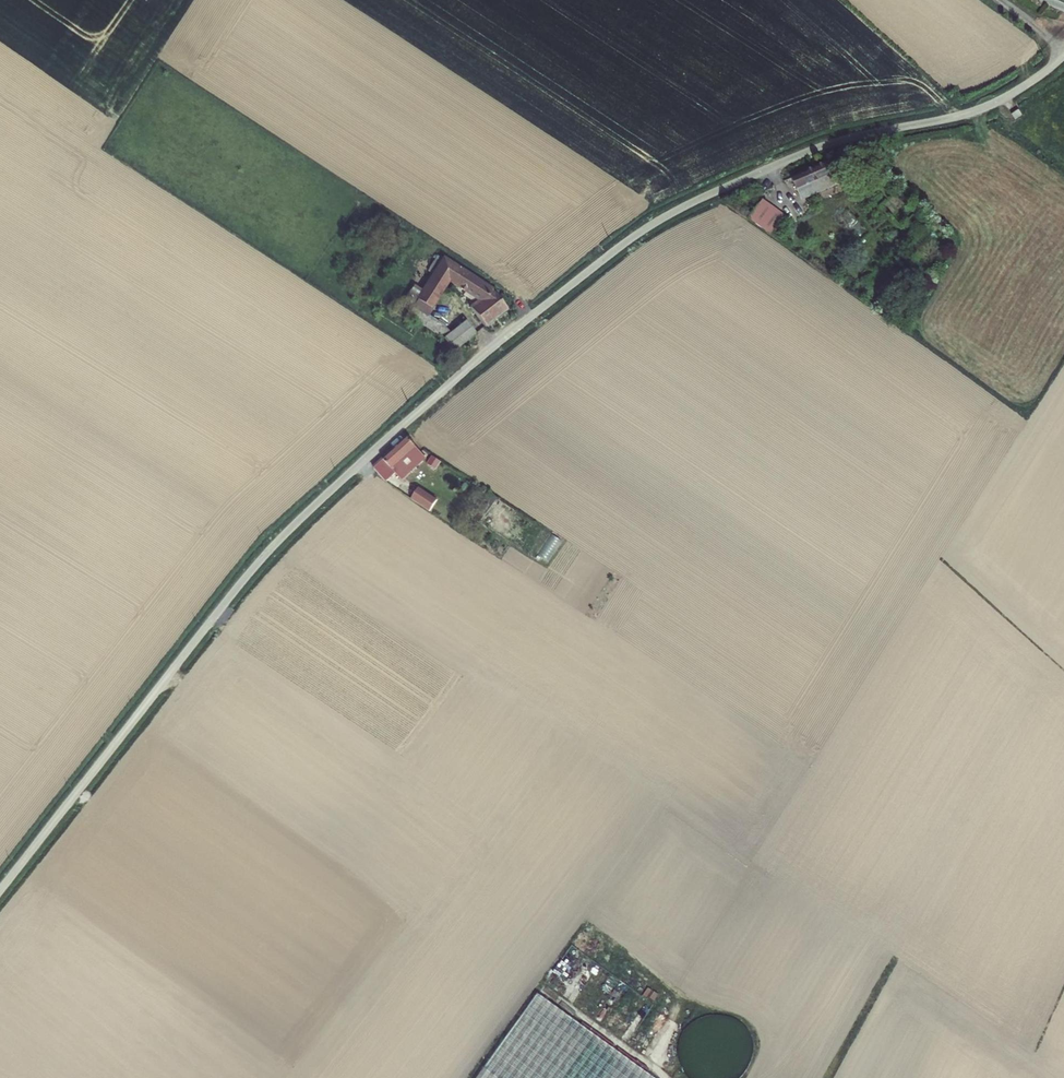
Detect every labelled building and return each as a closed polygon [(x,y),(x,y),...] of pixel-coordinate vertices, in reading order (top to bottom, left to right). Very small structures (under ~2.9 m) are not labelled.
[(822,192),(842,184),(838,174),(847,171),(841,158),(797,176),(802,189),(810,186),(814,195),(822,192)] [(766,197),(753,216),(775,232),(789,214),(766,197)] [(446,336),(456,348),(479,331),(469,318),(453,330),(428,313),(451,280),(482,298),(473,304),(488,324),(510,307),(494,287),(474,274),(449,258),(411,313),(446,336)] [(380,464),(389,475),(416,449),(420,445),(411,435),(380,464)] [(418,486),(410,499),(432,513),(440,500),(418,486)] [(539,990),(477,1077),(662,1077),(539,990)]
